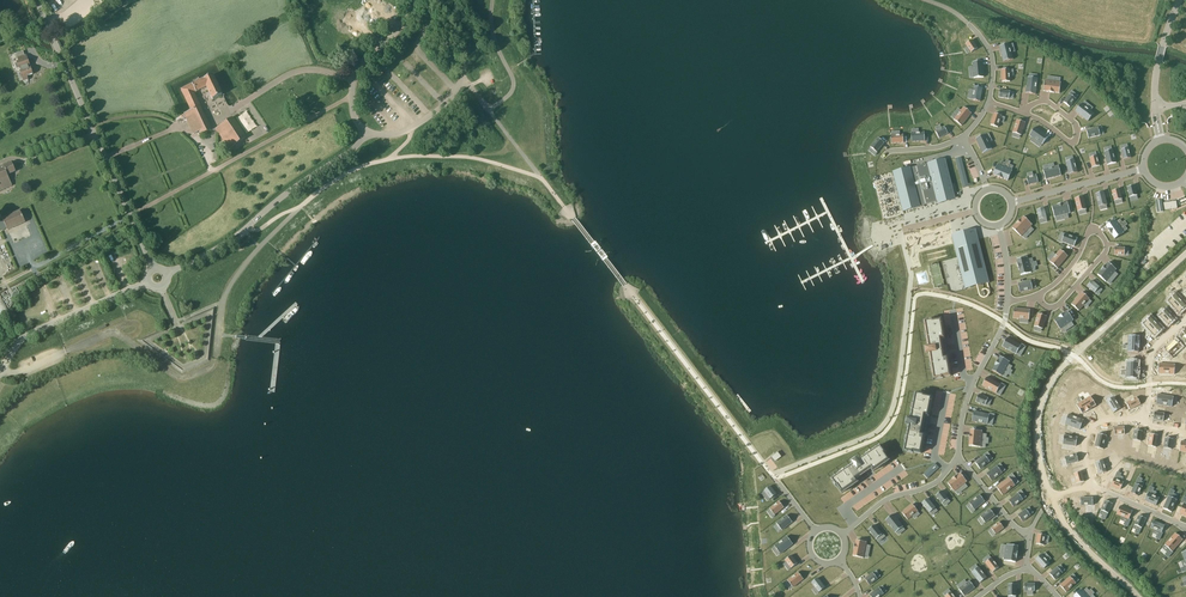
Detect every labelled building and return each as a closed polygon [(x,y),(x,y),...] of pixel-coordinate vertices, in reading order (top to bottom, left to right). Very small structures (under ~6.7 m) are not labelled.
[(972,40),(966,44),(971,53),(978,48),(972,40)] [(1009,44),(1000,46),(1003,62),(1013,59),(1009,44)] [(28,55),(26,55),(25,51),(17,54),(20,61),(18,62),(21,69),(22,68),(23,70),(21,71),(22,73),(20,73),(22,80),(24,79),(25,82),(29,80),(28,77),(34,75),(32,67),(30,68),(30,66),(31,65),(28,55)] [(973,66),(969,67),(969,70),(973,69),(974,77),(974,78),(984,77),(982,61),(972,62),(973,66)] [(1010,69),(1002,70),(1002,82),(1010,82),(1010,69)] [(191,110),(184,113),(194,134),(200,131),(202,134),(211,130),(194,93),(207,87),(209,92),(208,93),(210,98),(212,97),(213,100),(222,95),(213,74),(202,79),(195,83),(181,89),(191,110)] [(1045,80),(1043,91),(1047,92),(1054,93),(1054,92),(1060,93),(1061,83),(1060,82),(1052,81),(1052,77),(1048,76),(1048,81),(1045,80)] [(1028,77),(1026,93),(1036,95),(1038,79),(1028,77)] [(970,89),(969,92),(973,93),(972,99),(971,100),(980,102),(983,88),(974,87),(973,90),(970,89)] [(1000,89),(999,97),(1009,99),(1010,91),(1000,89)] [(1070,94),(1064,102),(1070,107),(1076,99),(1071,95),(1074,92),(1071,90),(1069,94),(1070,94)] [(1082,103),(1075,111),(1088,121),(1094,113),(1089,109),(1082,104),(1082,103)] [(954,119),(954,120),(962,126),(972,113),(964,107),(961,111),(958,109),(956,110),(959,113),(954,119)] [(994,113),(991,125),(998,127),(1002,116),(994,113)] [(229,149),(246,138),(232,118),(216,128),(229,149)] [(1017,120),(1013,133),(1021,135),(1025,122),(1017,120)] [(945,126),(935,131),(939,138),(948,133),(945,126)] [(1035,127),(1029,135),(1042,145),(1048,137),(1035,127)] [(1099,128),(1087,131),(1089,138),(1100,135),(1099,128)] [(891,135),(892,143),(904,143),(903,135),(900,135),(900,131),(897,131),(897,135),(891,135)] [(925,132),(911,133),(912,142),(925,141),(925,132)] [(985,134),(976,139),(983,153),(992,149),(985,134)] [(878,138),(871,147),(875,151),(873,154),(875,156),(878,152),(877,152),(884,143),(878,138)] [(1170,146),(1163,147),(1166,165),(1174,164),(1173,158),(1183,156),(1181,147),(1170,148),(1170,146)] [(1121,150),(1124,160),(1131,158),(1129,148),(1128,148),(1121,150)] [(1105,152),(1104,152),(1108,165),(1116,163),(1113,150),(1112,150),(1105,152)] [(40,153),(28,158),(30,162),(41,158),(40,153)] [(1097,156),(1090,158),(1092,168),(1100,166),(1097,156)] [(962,157),(955,159),(963,188),(969,186),(962,157)] [(906,169),(893,172),(903,210),(912,208),(947,199),(955,197),(945,159),(906,169)] [(1074,159),(1066,162),(1069,175),(1078,172),(1074,159)] [(997,164),(993,174),(997,176),(1003,179),(1008,181),(1012,171),(1012,170),(1004,167),(1006,163),(1002,161),(1000,165),(997,164)] [(7,175),(16,171),(12,163),(0,168),(0,190),(12,185),(7,175)] [(1044,169),(1043,170),(1046,179),(1061,175),(1059,166),(1055,167),(1054,163),(1051,164),(1052,168),(1044,169)] [(1175,168),(1179,167),(1179,164),(1167,166),(1169,176),(1176,175),(1175,168)] [(1028,177),(1026,177),(1028,185),(1038,182),(1037,175),(1033,176),(1028,177)] [(1135,185),(1127,187),(1130,197),(1137,195),(1135,185)] [(1120,189),(1112,191),(1115,201),(1122,199),(1120,189)] [(1104,192),(1095,194),(1099,207),(1100,207),(1107,205),(1104,192)] [(1083,196),(1075,198),(1078,211),(1079,211),(1086,209),(1087,209),(1083,196)] [(1162,202),(1163,210),(1176,208),(1175,201),(1162,202)] [(1057,205),(1052,207),(1055,217),(1056,217),(1064,215),(1065,219),(1069,218),(1068,214),(1070,213),(1068,203),(1064,204),(1064,203),(1057,205)] [(1044,208),(1037,210),(1039,220),(1040,220),(1047,218),(1044,208)] [(8,230),(25,222),(20,210),(2,218),(8,230)] [(1016,225),(1013,229),(1021,236),(1021,235),(1027,229),(1030,232),(1033,229),(1030,226),(1032,224),(1024,217),(1021,220),(1021,219),(1016,224),(1016,225)] [(1115,220),(1106,226),(1108,229),(1112,235),(1115,239),(1124,233),(1123,232),(1119,225),(1122,223),(1123,223),(1120,219),(1116,222),(1115,220)] [(976,230),(952,236),(965,288),(990,282),(976,230)] [(1059,238),(1058,241),(1062,242),(1074,246),(1078,238),(1065,233),(1065,234),(1062,240),(1059,238)] [(1115,247),(1114,255),(1125,255),(1125,248),(1115,247)] [(1050,261),(1050,262),(1058,268),(1068,256),(1060,250),(1056,255),(1050,261)] [(1027,257),(1017,259),(1018,263),(1017,263),(1019,270),(1021,275),(1031,273),(1031,271),(1029,264),(1033,262),(1032,258),(1028,259),(1027,257)] [(1101,271),(1098,275),(1106,282),(1107,281),(1112,275),(1115,278),(1116,278),(1118,275),(1115,272),(1117,269),(1108,262),(1106,265),(1105,265),(1101,270),(1101,271)] [(1092,280),(1087,286),(1095,293),(1100,288),(1100,287),(1092,280)] [(1031,281),(1018,284),(1020,293),(1033,289),(1033,288),(1031,282),(1031,281)] [(1082,292),(1072,304),(1079,311),(1084,305),(1089,299),(1090,299),(1082,292)] [(1174,293),(1165,302),(1175,314),(1185,304),(1174,293)] [(1161,307),(1156,313),(1163,322),(1169,316),(1161,307)] [(1014,308),(1013,318),(1020,319),(1028,319),(1029,320),(1030,310),(1014,308)] [(1059,317),(1054,320),(1060,329),(1061,329),(1068,324),(1070,328),(1071,328),(1074,326),(1071,322),(1074,320),(1068,311),(1064,313),(1058,317),(1059,317)] [(1038,313),(1034,326),(1035,327),(1042,329),(1043,329),(1047,316),(1038,313)] [(1159,329),(1148,317),(1139,325),(1150,337),(1159,329)] [(928,326),(925,327),(926,332),(928,332),(928,336),(927,336),(931,365),(933,364),(934,369),(932,369),(933,374),(936,374),(937,379),(943,378),(950,376),(947,357),(944,358),(941,339),(944,339),(941,319),(933,321),(933,320),(928,321),(928,326)] [(1118,353),(1137,355),(1138,338),(1119,337),(1118,353)] [(1007,338),(1002,347),(1016,355),(1021,347),(1007,338)] [(1173,341),(1164,350),(1169,355),(1178,347),(1173,341)] [(995,366),(992,371),(1002,376),(1002,375),(1006,368),(1010,370),(1012,366),(1008,364),(1010,362),(1000,356),(998,360),(995,366)] [(1115,376),(1134,377),(1135,362),(1115,361),(1115,376)] [(1161,361),(1160,373),(1181,374),(1182,362),(1161,361)] [(987,377),(982,386),(996,393),(1001,385),(987,377)] [(1158,393),(1156,403),(1170,405),(1172,394),(1158,393)] [(906,441),(905,446),(909,447),(907,452),(913,453),(913,452),(921,454),(925,435),(921,434),(923,428),(924,422),(925,416),(928,416),(932,397),(924,396),(924,395),(919,394),(918,399),(914,399),(913,404),(915,405),(914,409),(913,408),(913,409),(910,419),(909,425),(907,436),(909,437),(908,441),(906,440),(906,441)] [(979,394),(976,402),(985,405),(986,405),(988,399),(988,398),(979,394)] [(1102,398),(1109,411),(1116,407),(1109,395),(1102,398)] [(1141,401),(1137,395),(1128,401),(1132,408),(1141,401)] [(1075,404),(1083,414),(1093,404),(1085,396),(1075,404)] [(974,411),(972,421),(988,424),(990,415),(974,411)] [(1155,413),(1153,420),(1166,422),(1167,415),(1155,413)] [(1078,429),(1080,422),(1067,417),(1064,424),(1078,429)] [(970,441),(969,446),(980,447),(981,438),(985,438),(986,434),(981,434),(981,431),(971,430),(970,434),(969,441),(970,441)] [(1105,437),(1097,434),(1094,445),(1102,447),(1105,437)] [(1065,446),(1075,448),(1076,440),(1066,438),(1065,446)] [(838,479),(833,482),(836,487),(837,486),(842,493),(858,482),(856,479),(861,475),(866,472),(871,468),(873,471),(889,460),(885,454),(885,453),(882,448),(878,452),(876,449),(871,452),(872,454),(868,456),(867,455),(858,461),(853,464),(844,471),(845,472),(842,475),(841,473),(840,473),(836,477),(838,479)] [(778,451),(771,456),(775,461),(781,456),(778,451)] [(985,456),(975,464),(979,470),(990,463),(985,456)] [(1070,466),(1078,464),(1076,458),(1068,459),(1070,466)] [(1099,474),(1107,472),(1103,460),(1096,462),(1099,474)] [(924,474),(928,478),(939,468),(935,463),(924,474)] [(997,466),(986,474),(992,481),(1002,473),(997,466)] [(1081,472),(1074,474),(1077,484),(1084,482),(1081,472)] [(952,480),(948,483),(954,492),(955,491),(962,486),(965,490),(968,487),(965,483),(967,482),(961,473),(957,476),(957,475),(952,479),(952,480)] [(1009,478),(996,487),(1003,495),(1015,485),(1009,477),(1009,478)] [(1115,477),(1112,483),(1120,486),(1123,481),(1115,477)] [(770,486),(764,491),(765,492),(770,498),(771,499),(777,494),(770,486)] [(942,490),(936,495),(942,503),(949,498),(942,490)] [(1150,491),(1147,498),(1154,501),(1157,495),(1150,491)] [(1018,493),(1009,501),(1014,507),(1023,500),(1023,499),(1018,493)] [(980,495),(969,503),(974,510),(975,510),(985,502),(980,495)] [(1091,504),(1091,497),(1079,497),(1079,505),(1091,504)] [(929,498),(922,503),(930,513),(936,507),(929,498)] [(1165,499),(1163,505),(1170,508),(1173,502),(1165,499)] [(779,501),(770,509),(773,513),(770,516),(772,518),(775,516),(774,515),(784,507),(779,501)] [(1114,504),(1107,501),(1102,513),(1108,516),(1114,504)] [(913,504),(902,513),(908,520),(913,516),(917,512),(918,511),(913,504)] [(990,509),(980,517),(981,517),(985,522),(985,523),(995,515),(990,509)] [(1026,509),(1018,515),(1023,522),(1031,515),(1030,515),(1026,510),(1026,509)] [(1133,513),(1123,509),(1120,517),(1128,522),(1133,513)] [(893,514),(885,520),(896,533),(896,532),(903,527),(893,514)] [(787,515),(776,523),(777,524),(781,529),(782,530),(793,522),(787,515)] [(1147,519),(1140,515),(1137,522),(1144,525),(1147,519)] [(999,522),(991,528),(991,529),(995,534),(996,534),(1004,528),(999,522)] [(1164,527),(1154,522),(1151,530),(1160,535),(1164,527)] [(875,525),(868,530),(876,539),(877,539),(881,536),(883,538),(885,537),(883,534),(882,534),(875,525)] [(1038,534),(1036,544),(1044,545),(1046,535),(1038,534)] [(1180,539),(1174,534),(1167,543),(1173,548),(1180,539)] [(787,536),(774,546),(775,547),(780,553),(780,554),(793,544),(787,536)] [(854,550),(853,556),(863,558),(864,557),(865,549),(870,550),(871,546),(866,545),(867,542),(856,540),(855,544),(854,550)] [(1001,553),(1001,557),(1005,558),(1005,561),(1016,562),(1016,558),(1017,559),(1018,552),(1017,552),(1018,546),(1008,545),(1007,546),(1006,554),(1001,553)] [(1042,554),(1036,560),(1044,569),(1050,563),(1042,554)] [(791,555),(785,560),(787,562),(791,568),(798,563),(791,555)] [(991,558),(985,563),(993,572),(999,567),(991,558)] [(973,572),(972,572),(980,583),(987,578),(979,567),(978,568),(973,572)] [(1057,567),(1050,574),(1055,580),(1063,573),(1057,567)] [(798,572),(788,580),(788,581),(792,586),(793,587),(804,579),(798,572)] [(873,573),(865,579),(870,585),(878,579),(877,578),(873,573)] [(1061,585),(1067,591),(1076,582),(1070,576),(1061,585)] [(818,578),(812,583),(815,588),(819,592),(825,588),(818,578)] [(960,588),(959,589),(964,596),(975,588),(969,581),(967,583),(960,588)] [(869,595),(871,596),(880,596),(884,594),(884,593),(880,588),(879,588),(869,595)] [(1075,596),(1090,596),(1081,588),(1073,595),(1075,596)]
